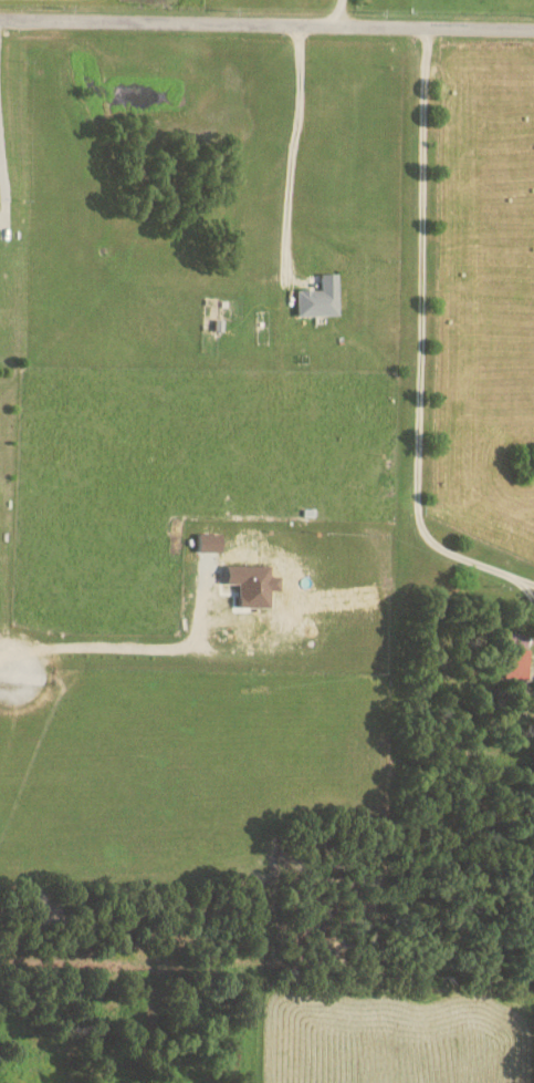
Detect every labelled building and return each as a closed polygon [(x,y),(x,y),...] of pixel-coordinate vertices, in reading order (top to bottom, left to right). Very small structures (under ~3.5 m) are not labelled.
[(296,290),(297,317),(339,316),(338,274),(321,274),(321,290),(296,290)]
